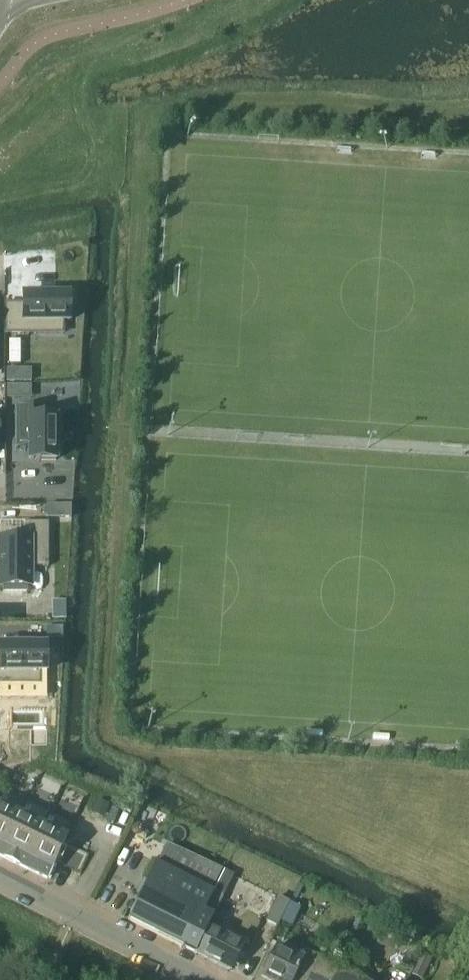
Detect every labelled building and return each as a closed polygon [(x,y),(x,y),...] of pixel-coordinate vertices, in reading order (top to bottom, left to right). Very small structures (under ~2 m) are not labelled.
[(62,322),(68,322),(68,296),(22,296),(22,304),(4,304),(4,334),(23,334),(62,334),(62,322)] [(39,461),(55,461),(55,452),(55,442),(55,410),(15,410),(15,447),(29,447),(29,462),(39,462),(39,461)] [(23,523),(23,539),(0,539),(0,588),(3,588),(3,592),(25,592),(25,588),(30,588),(30,568),(47,568),(47,523),(23,523)] [(0,685),(0,684),(39,684),(39,673),(45,673),(45,660),(46,660),(46,651),(45,651),(45,646),(0,646),(0,685)] [(73,790),(67,802),(76,807),(82,794),(73,790)] [(65,838),(0,807),(0,857),(3,858),(6,858),(17,863),(19,866),(46,879),(65,838)] [(155,864),(127,921),(181,947),(191,928),(193,929),(211,894),(212,893),(222,872),(165,844),(155,864)] [(191,928),(181,947),(229,971),(233,964),(243,943),(216,930),(218,925),(220,923),(220,920),(219,918),(213,915),(222,898),(213,894),(212,893),(211,894),(193,929),(191,928)] [(276,927),(288,904),(277,898),(265,921),(276,927)] [(339,970),(305,954),(302,960),(276,947),(260,979),(334,979),(339,970)] [(334,979),(358,979),(357,979),(365,965),(363,959),(364,957),(350,950),(340,971),(339,970),(334,979)] [(409,974),(413,966),(404,960),(399,969),(409,974)]
